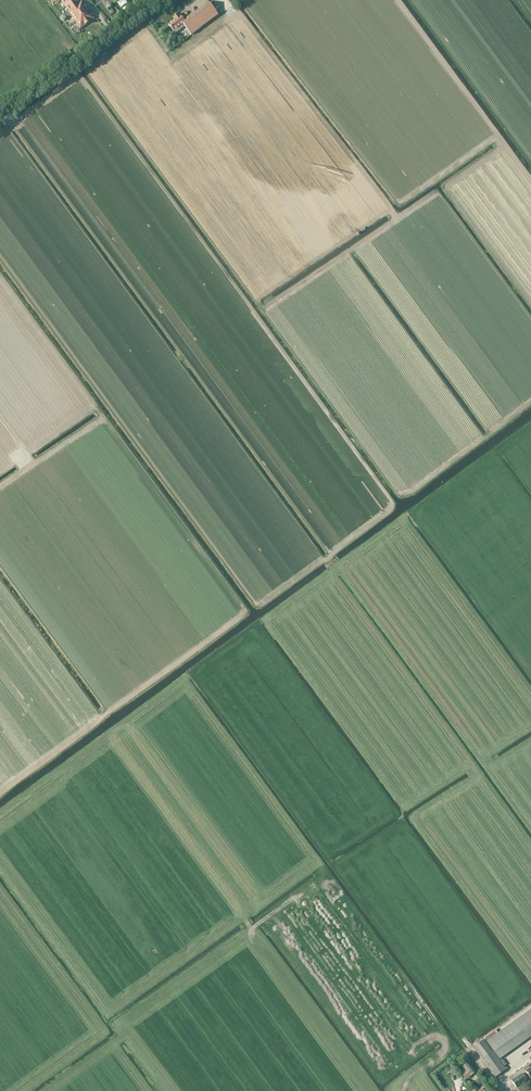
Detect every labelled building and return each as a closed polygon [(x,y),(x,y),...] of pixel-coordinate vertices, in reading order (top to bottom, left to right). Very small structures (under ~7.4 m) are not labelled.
[(68,12),(80,29),(95,18),(82,2),(81,0),(62,0),(61,0),(69,11),(68,12)] [(185,20),(183,19),(180,16),(178,14),(173,18),(175,20),(169,25),(174,32),(178,29),(179,31),(185,27),(191,36),(218,15),(209,2),(208,3),(209,3),(191,17),(190,16),(185,20)] [(491,1039),(488,1035),(484,1038),(499,1060),(530,1037),(530,1010),(496,1036),(491,1039)] [(484,1040),(473,1048),(495,1078),(506,1070),(484,1040)] [(466,1071),(462,1074),(466,1080),(476,1072),(469,1062),(463,1066),(466,1071)] [(521,1074),(511,1081),(517,1088),(526,1081),(521,1074)]
